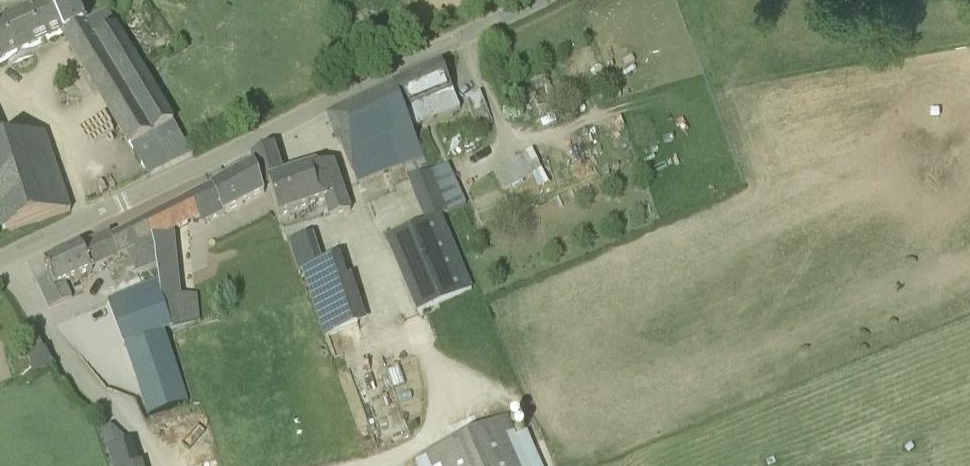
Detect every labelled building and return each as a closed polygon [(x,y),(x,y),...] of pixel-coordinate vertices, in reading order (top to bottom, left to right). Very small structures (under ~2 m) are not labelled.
[(13,20),(26,51),(64,33),(99,91),(149,177),(193,156),(174,123),(117,26),(107,10),(88,21),(75,0),(52,0),(13,20)] [(26,51),(13,20),(0,26),(0,64),(26,51)] [(412,128),(460,109),(443,67),(394,87),(395,89),(412,128)] [(423,154),(414,134),(412,128),(395,89),(327,118),(339,145),(340,144),(358,184),(423,154)] [(478,130),(493,123),(480,93),(465,99),(478,130)] [(3,148),(0,141),(0,222),(4,234),(71,212),(65,192),(45,133),(3,148)] [(351,211),(333,165),(285,181),(273,147),(251,158),(251,160),(254,169),(261,189),(270,186),(274,200),(279,216),(310,206),(309,204),(326,200),(331,216),(351,211)] [(504,192),(541,171),(532,152),(494,172),(504,192)] [(261,189),(254,169),(251,160),(237,166),(241,176),(144,224),(153,242),(157,269),(160,285),(163,303),(161,303),(171,331),(185,326),(181,296),(174,234),(199,221),(201,226),(265,194),(268,203),(274,200),(270,186),(261,189)] [(430,173),(448,213),(448,214),(466,205),(448,165),(430,173)] [(448,213),(430,173),(409,182),(426,222),(405,231),(387,239),(419,312),(437,305),(471,289),(439,216),(448,213)] [(374,209),(394,201),(391,193),(371,201),(374,209)] [(129,254),(138,274),(157,269),(153,242),(144,224),(113,240),(111,235),(97,242),(107,264),(129,254)] [(327,334),(343,330),(358,325),(335,258),(322,262),(313,235),(289,243),(298,271),(305,269),(327,334)] [(65,283),(107,264),(97,242),(82,249),(82,248),(45,265),(50,276),(37,282),(49,309),(72,299),(65,283)] [(164,333),(171,331),(161,303),(163,303),(160,285),(107,305),(123,346),(164,333)] [(148,415),(188,400),(164,333),(123,346),(148,415)] [(39,339),(24,345),(29,356),(28,357),(35,371),(53,363),(47,349),(44,350),(39,339)] [(508,418),(425,454),(430,465),(528,465),(508,418)] [(144,463),(140,464),(132,441),(110,448),(115,465),(145,465),(144,463)]
